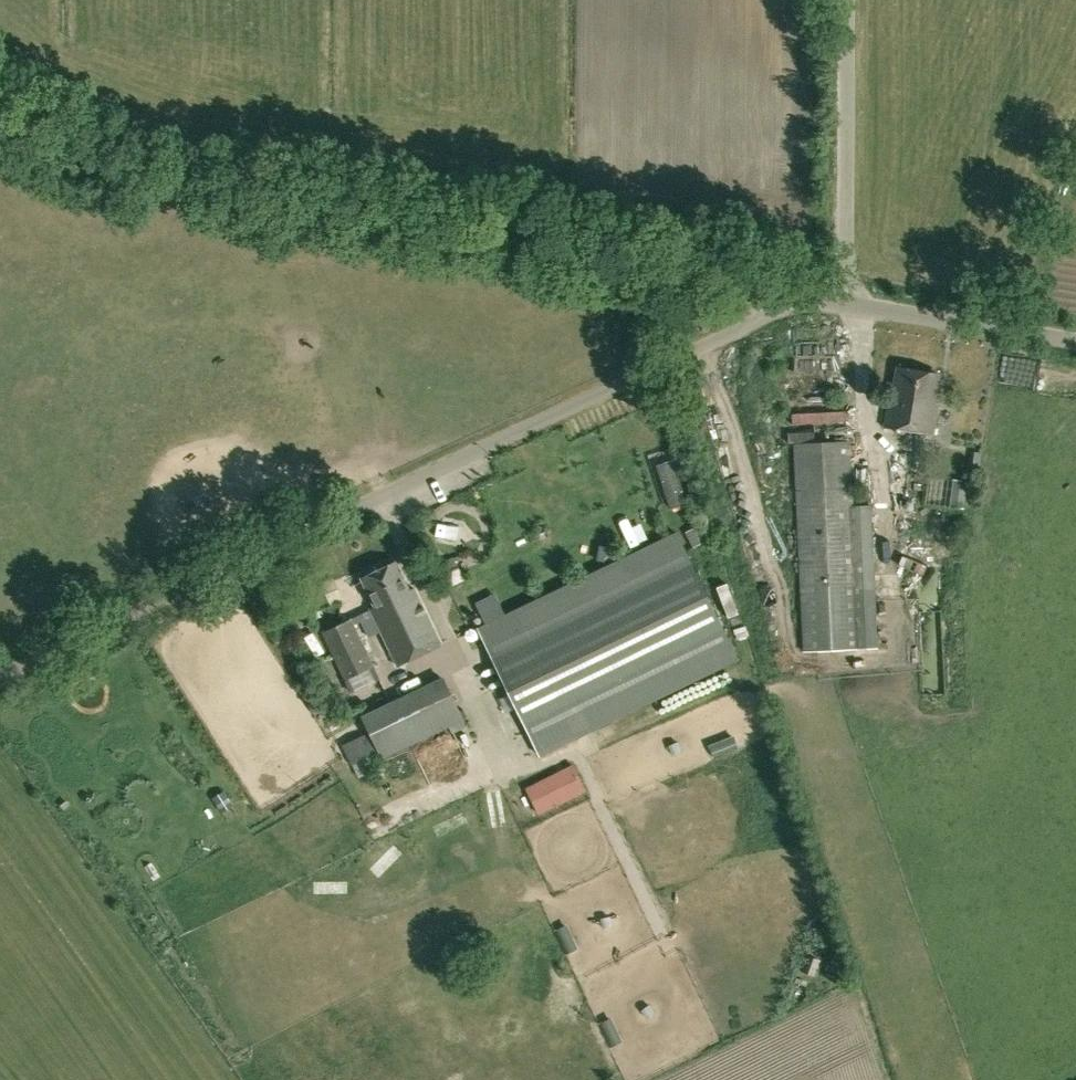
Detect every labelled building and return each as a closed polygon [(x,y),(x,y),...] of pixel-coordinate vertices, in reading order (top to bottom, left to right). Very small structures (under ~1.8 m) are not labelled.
[(933,434),(937,406),(933,406),(938,375),(897,369),(892,399),(888,398),(883,426),(933,434)] [(833,396),(830,373),(810,375),(813,398),(833,396)] [(796,443),(802,591),(805,650),(877,647),(871,505),(852,506),(849,441),(796,443)] [(673,537),(474,634),(536,761),(735,664),(673,537)] [(940,560),(937,543),(913,546),(915,563),(940,560)] [(377,609),(324,634),(347,682),(375,668),(355,626),(362,623),(369,638),(382,632),(399,668),(443,647),(416,590),(411,592),(398,564),(363,580),(377,609)] [(731,574),(720,577),(733,616),(744,612),(731,574)] [(444,679),(364,718),(383,757),(449,725),(452,733),(466,726),(463,719),(444,679)] [(322,714),(337,737),(347,730),(332,707),(322,714)] [(368,733),(342,745),(352,765),(353,764),(376,753),(377,753),(368,733)] [(573,765),(526,788),(539,814),(586,791),(573,765)]
